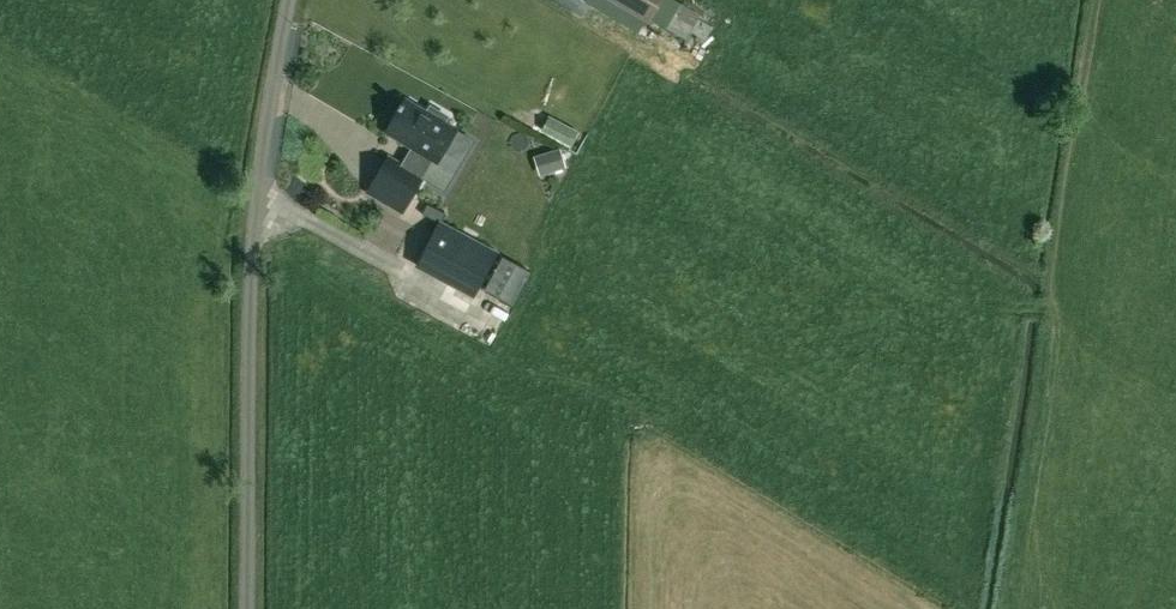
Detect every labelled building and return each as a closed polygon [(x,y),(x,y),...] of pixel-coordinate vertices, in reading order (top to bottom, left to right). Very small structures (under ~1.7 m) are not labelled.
[(693,27),(701,14),(676,0),(609,0),(647,22),(650,18),(687,39),(690,33),(693,36),(697,30),(693,27)] [(543,111),(576,133),(585,119),(552,97),(543,111)] [(388,154),(365,192),(402,214),(423,179),(423,178),(434,160),(437,161),(456,130),(405,99),(386,131),(412,146),(402,162),(388,154)] [(551,142),(549,161),(568,163),(570,144),(551,142)] [(500,255),(440,223),(418,265),(478,297),(500,255)]
